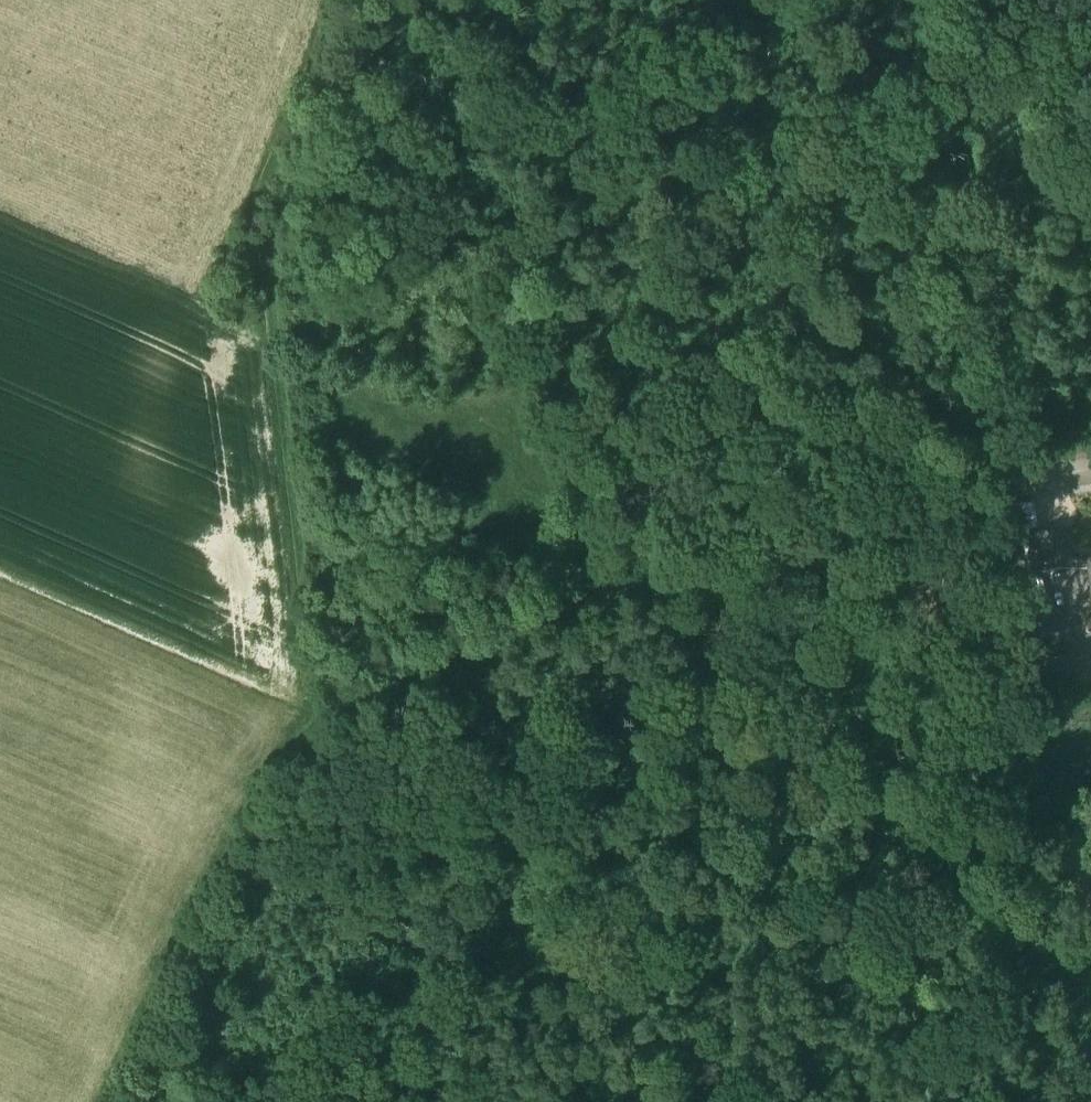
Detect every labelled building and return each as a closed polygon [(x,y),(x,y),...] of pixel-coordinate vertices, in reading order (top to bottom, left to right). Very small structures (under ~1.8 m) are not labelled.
[(1033,500),(1008,505),(1010,518),(1035,513),(1033,500)] [(1035,513),(1010,518),(1012,530),(1038,526),(1035,513)] [(1067,526),(1038,531),(1042,557),(1043,561),(1071,557),(1067,526)] [(1038,531),(1030,532),(1033,558),(1042,557),(1038,531)]
